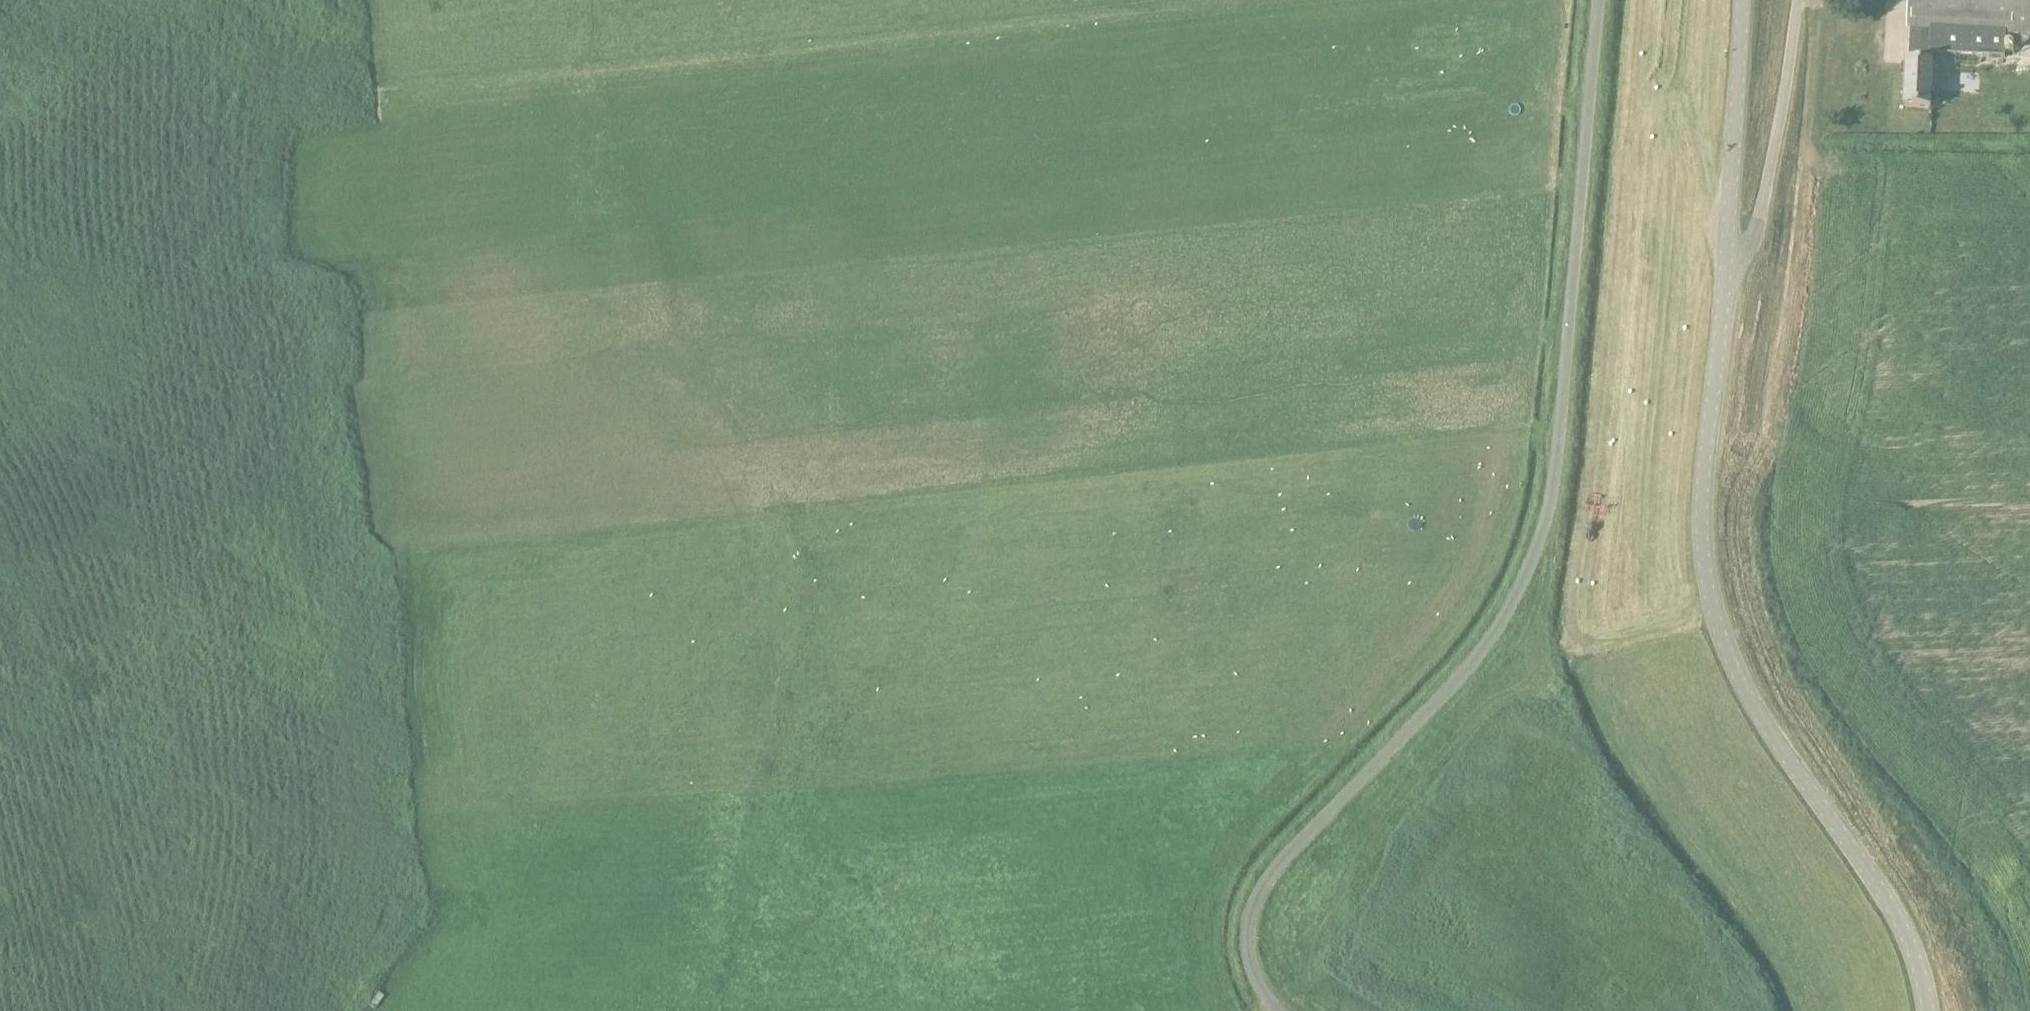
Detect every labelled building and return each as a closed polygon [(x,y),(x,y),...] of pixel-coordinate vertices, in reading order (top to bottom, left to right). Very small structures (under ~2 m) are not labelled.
[(1905,108),(1931,109),(1933,64),(1931,64),(1931,54),(2005,58),(2006,34),(2029,36),(2029,0),(1910,0),(1909,30),(1911,30),(1909,63),(1907,63),(1905,108)]
